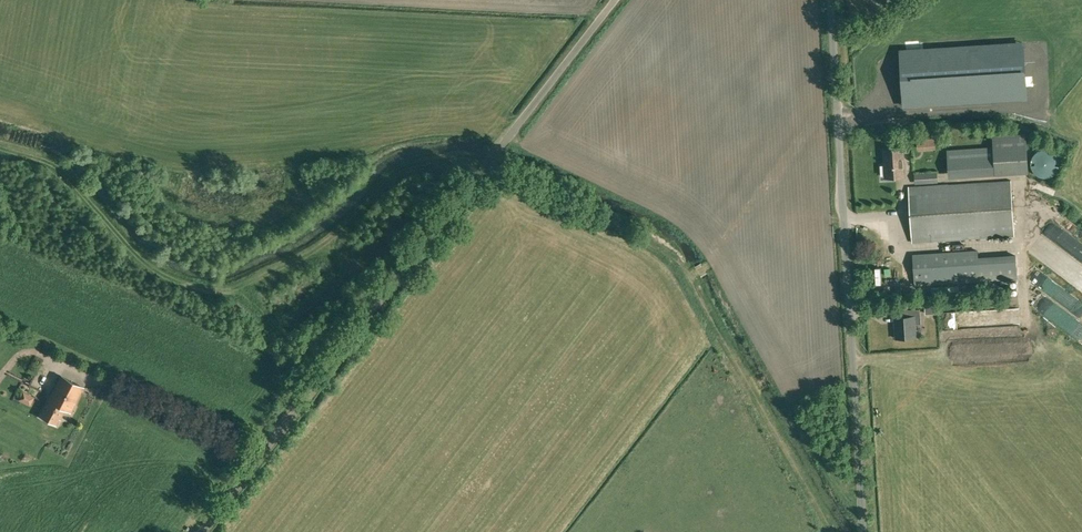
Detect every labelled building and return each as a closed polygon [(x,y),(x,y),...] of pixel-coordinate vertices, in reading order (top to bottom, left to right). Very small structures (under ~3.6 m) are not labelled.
[(900,97),(880,99),(881,118),(1027,106),(1021,39),(896,49),(900,97)] [(994,147),(947,150),(949,173),(996,170),(996,169),(1028,167),(1026,134),(993,136),(994,147)] [(935,139),(925,139),(917,140),(918,148),(919,148),(935,147),(935,139)] [(885,165),(881,166),(882,175),(886,175),(886,177),(901,177),(905,176),(904,171),(903,149),(884,150),(885,165)] [(1015,236),(1011,180),(909,187),(910,215),(912,242),(1015,236)] [(978,251),(913,255),(915,284),(1017,278),(1016,255),(978,258),(978,251)] [(908,317),(895,317),(896,338),(916,337),(915,324),(921,324),(920,308),(907,309),(908,317)] [(70,413),(83,388),(61,376),(39,417),(55,425),(58,419),(60,420),(65,410),(70,413)] [(28,387),(23,396),(34,402),(39,393),(28,387)]
